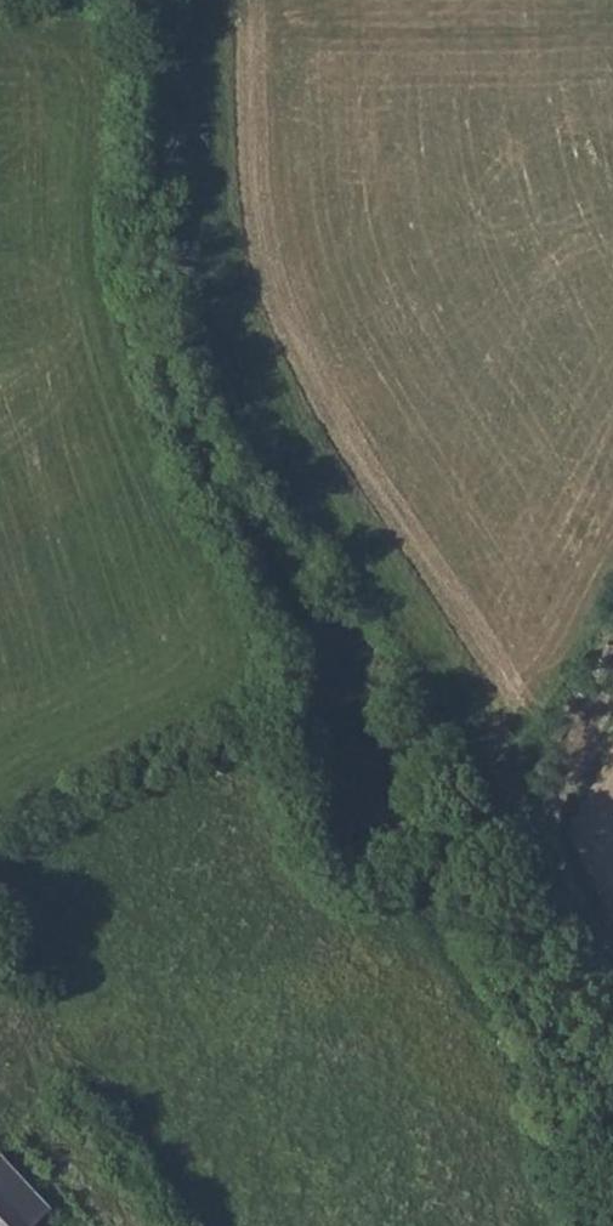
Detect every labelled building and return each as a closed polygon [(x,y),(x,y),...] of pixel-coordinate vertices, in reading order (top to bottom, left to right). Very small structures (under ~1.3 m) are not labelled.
[(35,1223),(0,1181),(0,1225),(32,1225),(35,1223)]
